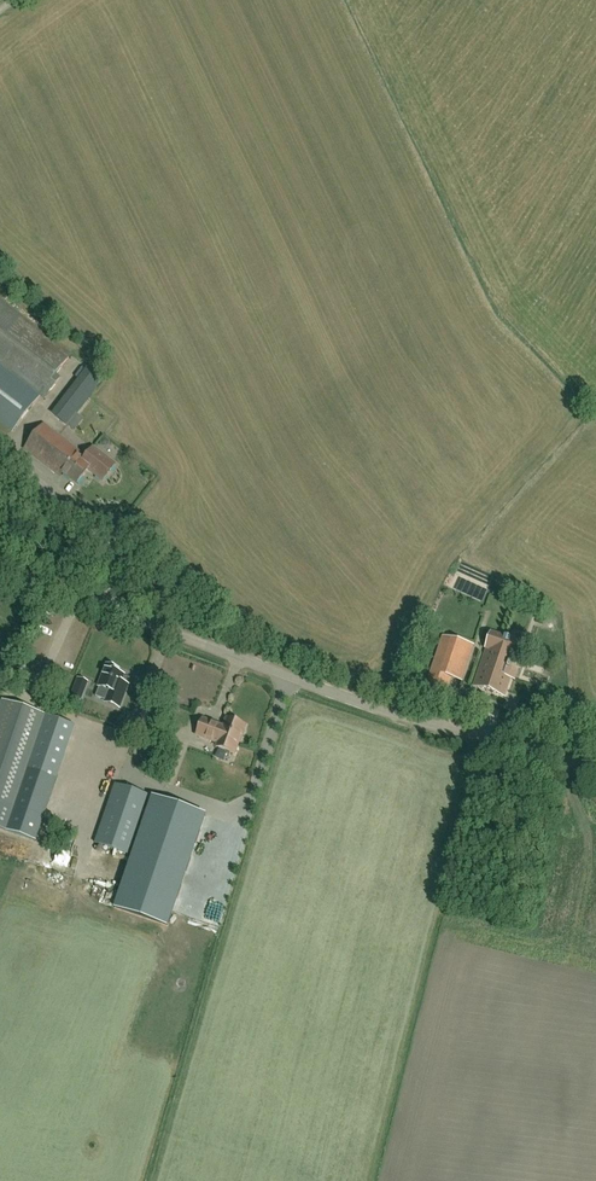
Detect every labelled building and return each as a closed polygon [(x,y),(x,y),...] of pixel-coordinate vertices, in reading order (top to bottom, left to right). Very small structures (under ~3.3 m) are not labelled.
[(1,366),(39,396),(44,399),(60,378),(55,375),(71,355),(0,301),(0,366),(1,366)] [(93,368),(66,398),(80,410),(106,380),(93,368)] [(13,431),(38,398),(0,369),(0,422),(13,431)] [(69,428),(78,418),(62,405),(54,416),(69,428)] [(91,466),(84,461),(77,455),(80,452),(45,425),(25,450),(57,474),(60,471),(77,484),(88,470),(91,466)] [(94,448),(84,461),(91,466),(88,470),(103,481),(116,465),(94,448)] [(487,654),(485,653),(474,686),(505,697),(511,678),(506,677),(512,659),(518,661),(524,644),(491,633),(486,650),(488,651),(487,654)] [(463,644),(456,642),(442,637),(439,646),(460,653),(463,644)] [(122,685),(124,678),(125,677),(118,675),(119,671),(108,667),(100,689),(111,693),(107,703),(107,705),(120,710),(129,687),(128,687),(122,685)] [(446,695),(452,678),(431,671),(425,688),(446,695)] [(87,683),(78,679),(75,688),(72,697),(81,700),(84,691),(87,683)] [(50,775),(67,724),(48,717),(31,769),(29,768),(46,717),(2,702),(0,708),(0,829),(36,841),(57,778),(50,775)] [(242,732),(245,726),(227,719),(223,729),(218,728),(219,726),(203,720),(197,736),(218,743),(216,747),(234,754),(239,742),(240,742),(244,732),(242,732)] [(76,758),(80,735),(71,734),(67,757),(76,758)] [(150,797),(115,785),(95,844),(130,856),(150,797)] [(152,798),(114,909),(168,927),(206,816),(152,798)]
